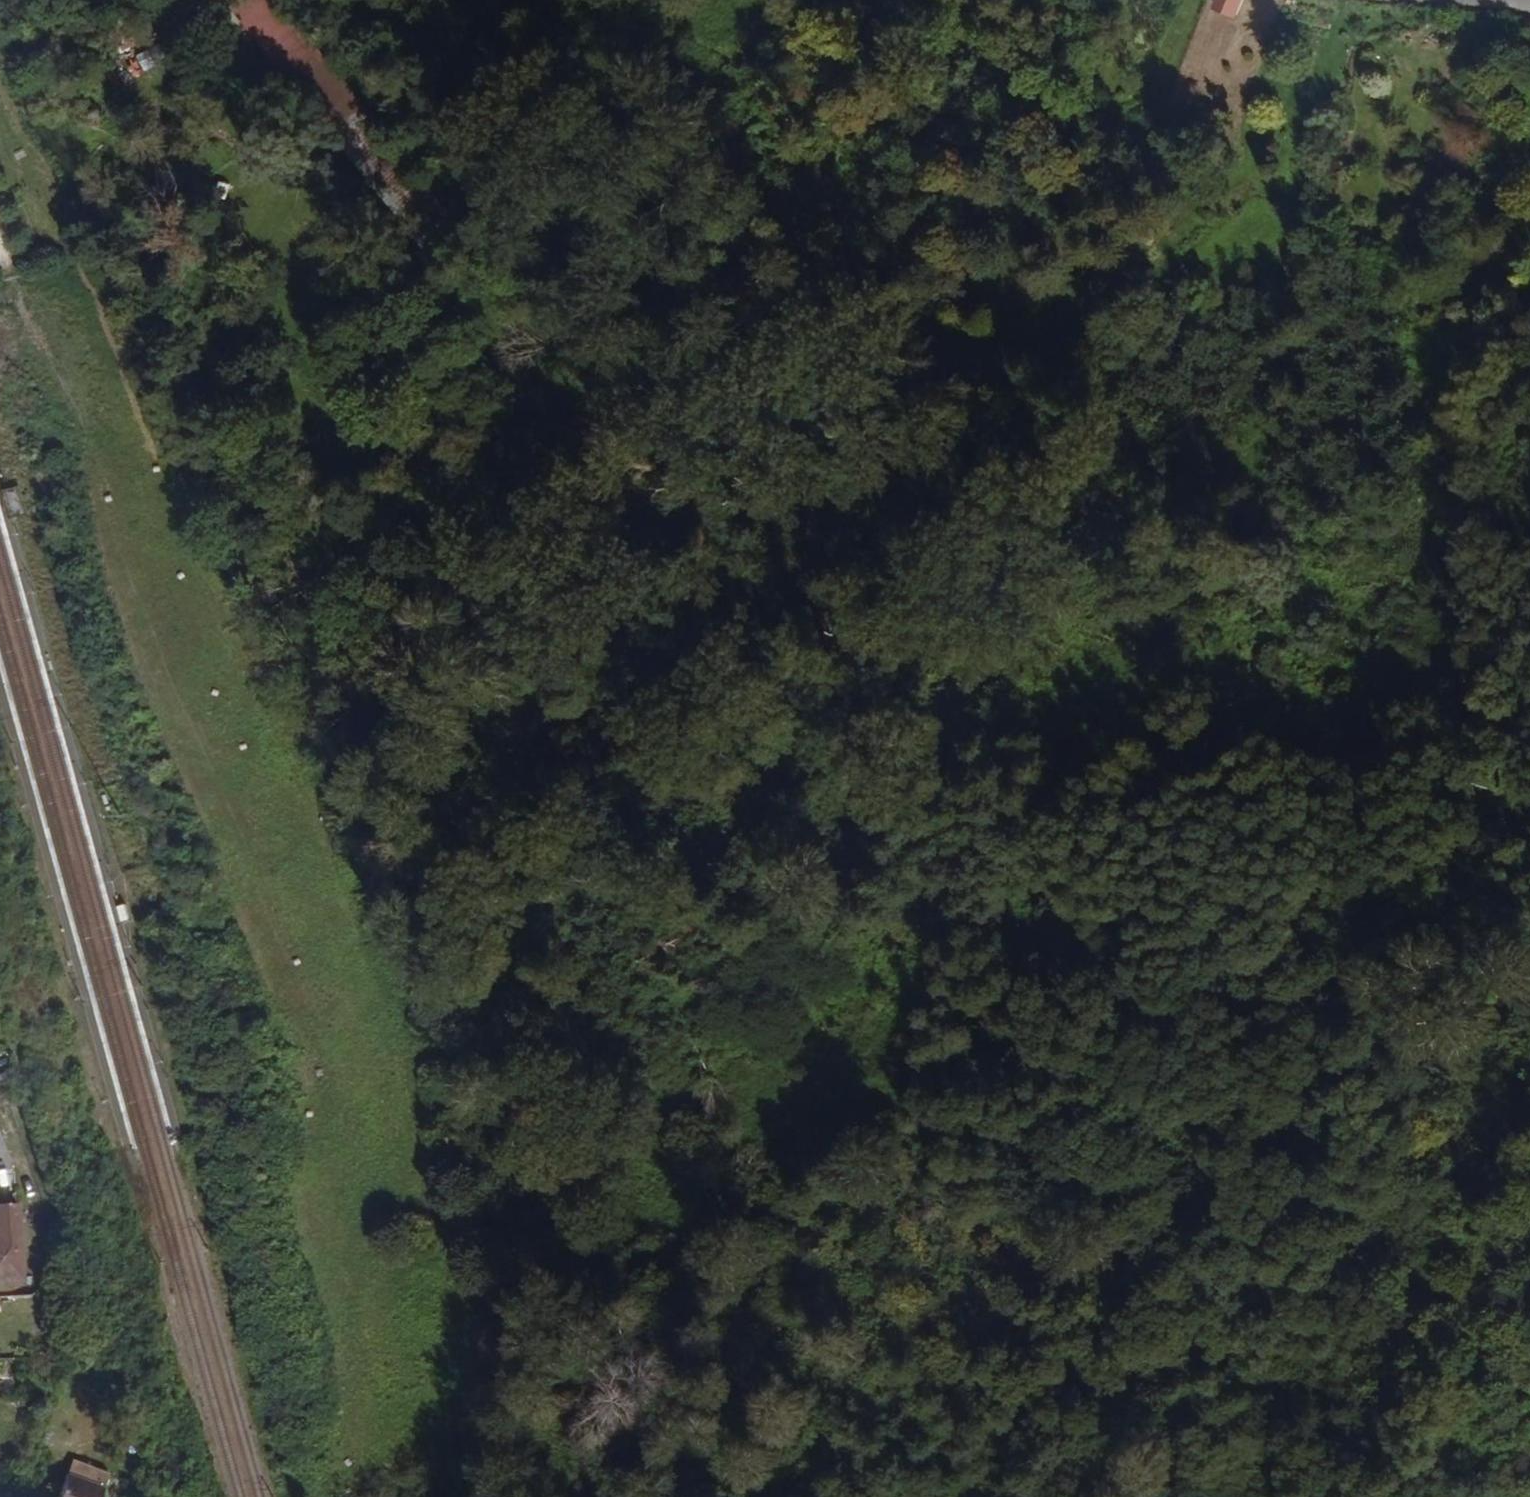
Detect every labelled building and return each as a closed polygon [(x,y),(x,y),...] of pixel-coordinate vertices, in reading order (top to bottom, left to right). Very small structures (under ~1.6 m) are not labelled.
[(1241,0),(1213,0),(1209,9),(1233,18),(1241,0)] [(20,489),(8,492),(14,516),(26,513),(20,489)] [(22,1204),(0,1205),(0,1288),(2,1288),(2,1281),(24,1280),(22,1204)] [(105,1485),(71,1471),(60,1496),(100,1496),(105,1485)]
